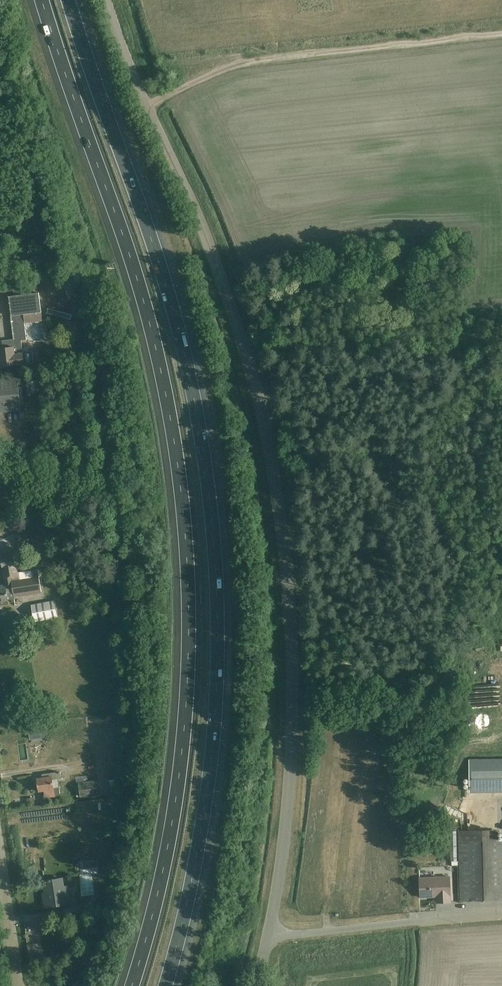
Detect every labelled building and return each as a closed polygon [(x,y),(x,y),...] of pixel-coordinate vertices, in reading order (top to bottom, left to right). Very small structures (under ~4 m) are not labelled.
[(10,365),(24,363),(24,364),(34,363),(32,351),(23,352),(22,341),(27,340),(25,323),(42,321),(39,293),(9,296),(15,346),(0,348),(0,362),(1,366),(10,365)] [(21,410),(18,378),(0,380),(0,412),(21,410)] [(29,514),(31,534),(45,532),(44,528),(40,528),(38,513),(29,514)] [(39,543),(38,537),(20,540),(21,546),(39,543)] [(15,554),(1,556),(3,569),(6,585),(15,583),(15,577),(29,575),(28,571),(18,572),(15,554)] [(6,585),(0,586),(0,602),(2,601),(16,599),(15,595),(41,591),(38,574),(34,575),(33,570),(28,571),(29,575),(15,577),(15,583),(6,585)] [(34,621),(48,619),(58,617),(55,600),(31,604),(34,621)] [(497,679),(462,680),(463,703),(498,702),(497,679)] [(24,703),(22,694),(9,697),(11,705),(24,703)] [(469,759),(470,793),(501,792),(501,759),(469,759)] [(44,791),(45,798),(60,796),(59,788),(58,778),(61,778),(60,772),(42,775),(43,778),(37,778),(39,791),(44,791)] [(111,794),(118,793),(117,779),(109,780),(109,779),(79,782),(80,797),(111,794)] [(459,841),(461,901),(501,900),(501,854),(501,840),(500,840),(500,831),(459,831),(459,841)] [(92,868),(79,868),(79,889),(93,889),(92,868)] [(421,897),(436,897),(441,896),(441,902),(451,902),(450,892),(450,876),(420,878),(421,897)] [(61,878),(45,881),(47,897),(45,898),(46,907),(68,904),(67,894),(64,895),(61,878)] [(64,917),(82,914),(81,905),(63,908),(64,917)]
